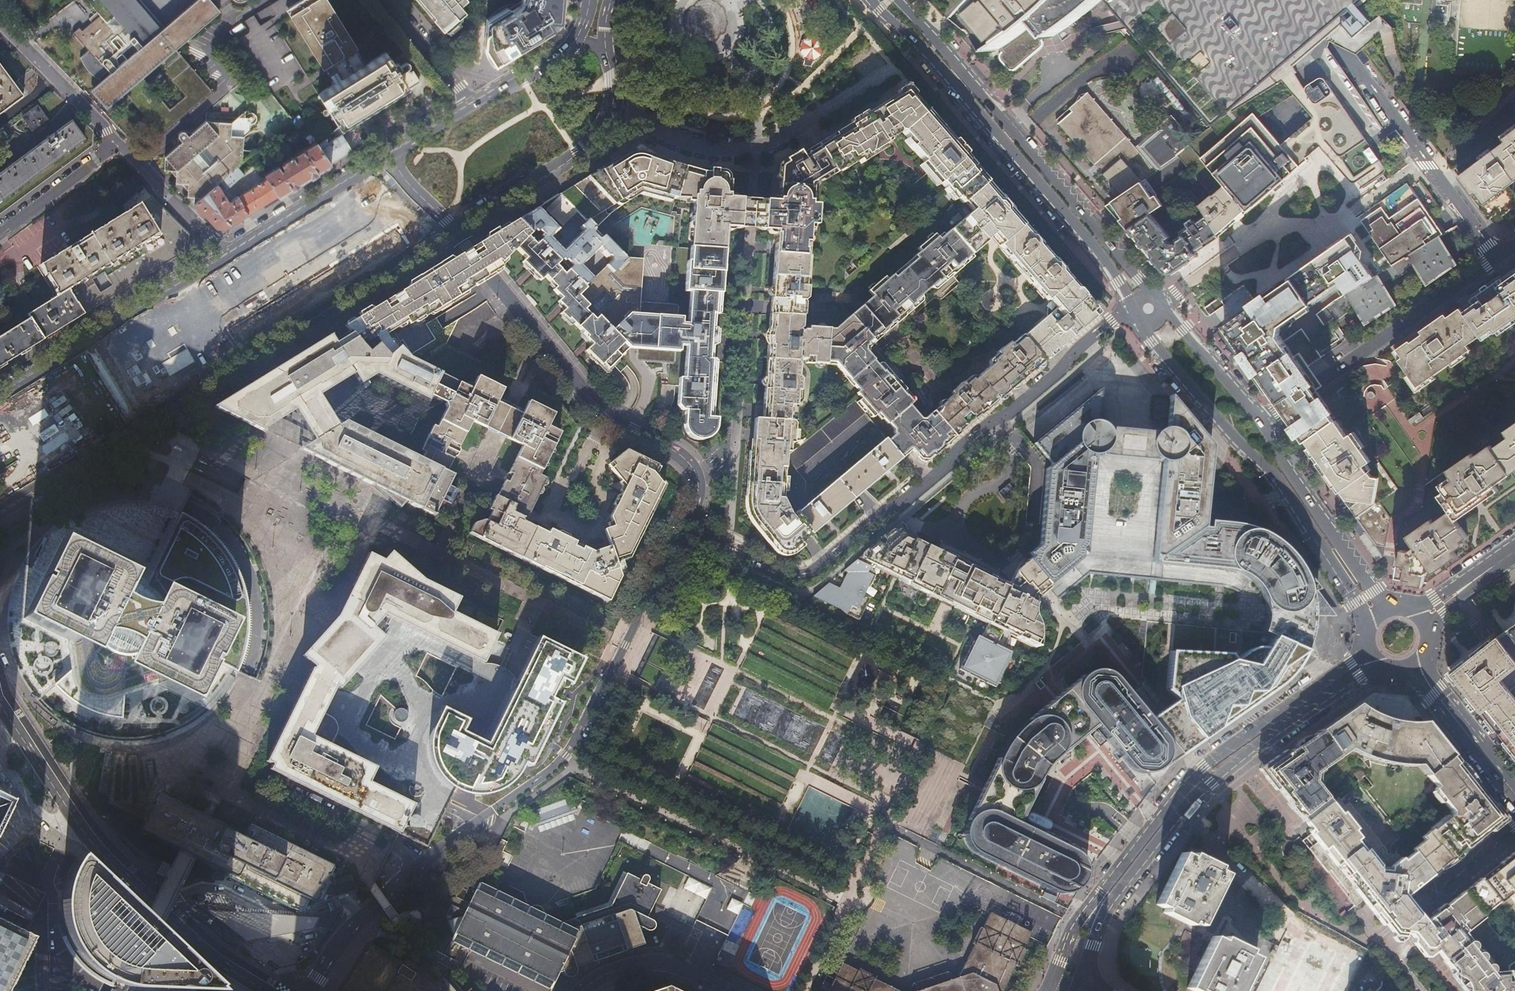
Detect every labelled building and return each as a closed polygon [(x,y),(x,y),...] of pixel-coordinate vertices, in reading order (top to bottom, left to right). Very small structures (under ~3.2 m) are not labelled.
[(161,30),(135,0),(93,0),(91,2),(98,11),(101,14),(93,22),(83,30),(76,36),(89,50),(81,58),(83,63),(88,69),(93,74),(99,79),(107,72),(110,75),(161,30)] [(177,49),(220,11),(211,0),(196,0),(161,30),(110,75),(91,90),(107,108),(125,93),(142,78),(158,65),(177,49)] [(364,66),(353,48),(324,0),(303,0),(291,7),(295,13),(313,43),(311,44),(325,67),(327,70),(329,73),(335,83),(364,66)] [(437,23),(439,29),(441,31),(443,30),(445,32),(461,18),(461,14),(464,11),(461,7),(461,0),(417,0),(437,23)] [(561,0),(521,0),(519,4),(514,8),(507,4),(503,5),(499,7),(497,10),(496,13),(495,15),(491,19),(486,22),(484,47),(493,62),(559,22),(560,5),(561,0)] [(977,3),(968,13),(962,20),(979,35),(990,54),(993,51),(995,51),(999,48),(1004,45),(1008,41),(1012,39),(1018,34),(1030,24),(1041,38),(1044,42),(1053,36),(1073,21),(1086,11),(1096,3),(1099,0),(980,0),(977,3)] [(1096,3),(1115,27),(1125,38),(1205,132),(1224,117),(1283,80),(1293,75),(1289,68),(1312,50),(1330,33),(1334,31),(1342,23),(1335,16),(1322,0),(1099,0),(1096,3)] [(1335,16),(1349,5),(1352,2),(1354,0),(1322,0),(1335,16)] [(90,19),(93,22),(101,14),(98,11),(90,19)] [(995,51),(993,51),(996,54),(994,56),(993,59),(993,61),(993,62),(1003,73),(1006,74),(1008,73),(1010,72),(1038,47),(1037,44),(1037,42),(1041,38),(1030,24),(1018,34),(1012,39),(1008,41),(1004,45),(999,48),(995,51)] [(76,36),(83,30),(80,27),(73,32),(76,36)] [(806,34),(799,40),(797,49),(801,57),(808,62),(817,61),(824,55),(826,46),(823,38),(815,33),(806,34)] [(213,90),(177,49),(158,65),(184,95),(169,108),(142,78),(125,93),(162,135),(213,90)] [(318,93),(336,122),(404,81),(393,64),(386,52),(364,66),(335,83),(318,93)] [(404,81),(336,122),(343,134),(353,128),(359,124),(355,119),(365,113),(374,108),(373,106),(378,104),(382,101),(383,102),(391,97),(400,92),(402,94),(420,82),(413,70),(412,71),(411,69),(410,66),(410,65),(409,62),(407,62),(400,66),(397,62),(393,64),(404,81)] [(23,97),(17,89),(0,66),(0,114),(23,97)] [(1270,100),(1253,110),(1258,116),(1275,106),(1294,94),(1313,116),(1296,131),(1291,136),(1300,146),(1308,156),(1312,152),(1318,146),(1334,163),(1368,140),(1325,78),(1325,77),(1323,76),(1320,76),(1307,84),(1306,85),(1306,86),(1302,80),(1270,100)] [(1108,77),(1107,85),(1115,86),(1116,78),(1108,77)] [(987,182),(912,95),(911,96),(906,90),(817,145),(833,171),(847,161),(849,164),(888,140),(887,139),(899,131),(902,132),(914,146),(911,148),(924,163),(922,165),(939,185),(941,183),(949,193),(950,192),(956,199),(958,199),(962,204),(966,200),(987,182)] [(1092,175),(1115,199),(1142,181),(1155,172),(1157,171),(1156,170),(1180,152),(1195,139),(1171,112),(1160,122),(1156,118),(1150,123),(1154,127),(1135,144),(1087,90),(1079,93),(1076,100),(1069,106),(1072,109),(1058,121),(1100,168),(1092,175)] [(49,122),(37,107),(22,118),(33,133),(49,122)] [(1195,182),(1200,178),(1207,188),(1219,179),(1245,210),(1247,212),(1274,189),(1302,165),(1308,160),(1306,157),(1308,156),(1300,146),(1291,136),(1282,143),(1258,116),(1253,110),(1216,133),(1214,132),(1184,152),(1197,172),(1191,176),(1195,182)] [(296,125),(302,120),(297,115),(292,119),(291,120),(296,125)] [(193,197),(193,204),(194,205),(218,184),(220,182),(237,167),(242,163),(244,137),(231,136),(232,123),(206,121),(189,136),(186,132),(181,131),(178,134),(178,138),(182,142),(165,156),(163,169),(164,171),(176,171),(175,183),(176,184),(187,185),(187,196),(188,197),(193,197)] [(84,140),(71,123),(51,138),(49,135),(44,139),(46,142),(10,168),(9,165),(3,169),(5,171),(0,175),(0,203),(84,140)] [(1503,139),(1505,142),(1459,177),(1489,218),(1498,212),(1501,216),(1508,211),(1505,207),(1514,200),(1514,193),(1509,185),(1514,181),(1514,130),(1503,139)] [(345,152),(351,149),(341,133),(327,142),(325,139),(321,143),(317,146),(318,147),(328,163),(335,159),(340,156),(345,152)] [(1334,163),(1347,178),(1379,157),(1368,140),(1334,163)] [(697,170),(685,168),(685,169),(683,174),(676,199),(687,200),(687,203),(693,203),(693,215),(691,215),(690,226),(692,226),(690,248),(718,250),(723,250),(725,227),(775,231),(773,254),(775,254),(778,254),(779,254),(806,256),(808,229),(812,229),(814,201),(810,201),(811,185),(821,178),(822,180),(833,172),(833,171),(817,145),(779,168),(777,200),(727,199),(728,179),(728,178),(728,177),(728,176),(727,175),(727,174),(726,174),(726,173),(725,173),(725,172),(724,172),(723,172),(722,172),(697,170)] [(318,147),(266,179),(276,195),(284,190),(300,181),(312,173),(320,168),(328,163),(318,147)] [(575,185),(561,194),(587,220),(640,187),(676,199),(683,174),(685,169),(685,168),(682,168),(664,161),(642,148),(636,147),(575,185)] [(1379,157),(1347,178),(1351,182),(1354,182),(1358,181),(1375,168),(1380,175),(1383,173),(1385,170),(1385,167),(1379,157)] [(244,174),(237,167),(220,182),(226,189),(244,174)] [(900,184),(904,181),(895,170),(884,179),(888,183),(894,177),(900,184)] [(234,199),(245,215),(250,212),(258,207),(267,201),(276,195),(266,179),(234,199)] [(1211,195),(1197,204),(1203,214),(1218,236),(1219,236),(1218,234),(1245,210),(1219,179),(1207,188),(1211,195)] [(1144,184),(1142,181),(1115,199),(1117,202),(1126,217),(1121,221),(1128,230),(1151,214),(1163,206),(1157,196),(1153,198),(1144,184)] [(1099,313),(987,182),(966,200),(974,209),(950,230),(971,254),(991,237),(995,233),(1003,243),(1000,246),(1054,309),(1023,335),(1044,360),(1099,313)] [(245,215),(234,199),(229,202),(218,184),(194,205),(216,227),(220,228),(224,229),(245,215)] [(146,242),(109,265),(112,270),(119,281),(124,289),(186,251),(187,243),(187,237),(142,186),(123,204),(127,211),(146,242)] [(564,261),(566,259),(572,265),(568,269),(584,286),(592,278),(581,266),(598,249),(607,258),(609,257),(610,258),(610,261),(605,266),(612,273),(625,260),(608,242),(602,236),(598,240),(591,232),(593,231),(592,229),(594,227),(587,220),(561,194),(518,219),(531,233),(534,230),(536,232),(538,231),(541,234),(540,236),(542,238),(539,240),(559,261),(562,259),(564,261)] [(1424,245),(1438,237),(1441,235),(1416,197),(1389,216),(1383,207),(1373,214),(1375,217),(1363,225),(1391,266),(1422,247),(1424,245)] [(58,296),(69,289),(91,276),(100,270),(109,265),(146,242),(127,211),(81,240),(66,249),(40,265),(58,296)] [(1169,237),(1151,214),(1128,230),(1162,271),(1173,273),(1178,270),(1195,258),(1193,254),(1181,235),(1175,240),(1174,244),(1169,243),(1166,240),(1169,237)] [(1218,236),(1203,214),(1193,221),(1191,218),(1185,222),(1187,225),(1178,231),(1181,235),(1193,254),(1218,236)] [(516,248),(528,237),(531,233),(518,219),(482,242),(500,264),(516,248)] [(876,344),(875,343),(878,338),(889,329),(896,323),(898,326),(906,318),(906,315),(911,311),(911,310),(917,304),(918,305),(921,305),(923,303),(923,301),(923,300),(924,299),(923,298),(932,289),(934,290),(934,289),(935,290),(938,291),(940,288),(941,285),(940,284),(951,274),(954,275),(962,267),(961,265),(962,264),(964,260),(971,254),(950,230),(938,239),(933,233),(917,247),(920,250),(914,255),(916,258),(895,277),(892,274),(887,279),(884,276),(868,290),(872,296),(866,301),(851,315),(863,328),(840,348),(827,348),(826,362),(834,364),(858,393),(855,395),(860,401),(857,403),(866,413),(868,411),(875,418),(880,414),(889,424),(890,423),(898,433),(888,441),(902,458),(903,457),(902,455),(911,448),(920,459),(928,460),(933,456),(934,457),(945,447),(945,446),(944,446),(955,437),(955,436),(933,411),(923,419),(920,418),(909,406),(912,403),(906,396),(906,393),(905,392),(906,390),(899,382),(896,382),(894,383),(885,372),(886,371),(886,369),(883,366),(881,365),(880,366),(879,365),(878,366),(868,355),(869,351),(876,344)] [(995,233),(991,237),(1000,246),(1003,243),(995,233)] [(1352,233),(1349,235),(1358,248),(1359,243),(1352,233)] [(1234,341),(1271,393),(1308,367),(1304,361),(1332,343),(1306,305),(1338,284),(1345,294),(1362,283),(1364,282),(1374,276),(1358,253),(1358,248),(1349,235),(1287,279),(1288,281),(1238,316),(1241,320),(1230,327),(1237,338),(1234,341)] [(605,370),(628,347),(598,316),(595,319),(584,309),(588,306),(578,296),(586,288),(584,286),(568,269),(564,273),(555,265),(559,261),(539,240),(535,245),(528,237),(516,248),(525,258),(522,261),(540,280),(544,276),(555,287),(553,289),(561,298),(558,301),(565,308),(560,313),(567,319),(569,318),(586,336),(584,338),(591,344),(585,350),(605,370)] [(1362,283),(1345,294),(1333,301),(1316,314),(1324,325),(1332,319),(1334,321),(1348,311),(1346,309),(1353,305),(1364,323),(1395,304),(1381,282),(1389,277),(1392,280),(1406,271),(1404,268),(1412,263),(1426,284),(1456,264),(1438,237),(1424,245),(1426,248),(1428,251),(1426,253),(1424,249),(1422,247),(1391,266),(1376,275),(1374,276),(1364,282),(1369,289),(1366,291),(1362,283)] [(487,272),(500,264),(482,242),(469,249),(459,255),(474,273),(478,278),(487,272)] [(719,314),(723,250),(718,250),(690,248),(689,262),(686,262),(684,292),(689,293),(687,320),(677,319),(678,309),(677,307),(675,306),(639,303),(641,264),(641,263),(640,261),(638,260),(625,260),(612,273),(605,266),(592,278),(584,286),(586,288),(578,296),(588,306),(598,316),(628,347),(636,347),(635,354),(635,356),(635,357),(636,359),(637,360),(638,361),(672,362),(673,360),(674,359),(674,349),(685,350),(683,379),(678,378),(677,387),(676,405),(681,410),(684,410),(683,423),(684,427),(686,432),(689,435),(692,437),(695,438),(698,439),(703,439),(706,438),(709,436),(712,434),(714,431),(716,427),(717,423),(717,419),(712,418),(716,362),(714,360),(711,360),(712,347),(717,345),(718,331),(713,328),(714,315),(717,315),(719,314)] [(763,412),(762,419),(792,421),(795,425),(797,392),(799,392),(800,380),(798,380),(799,365),(796,362),(798,360),(799,361),(800,360),(805,361),(805,364),(826,365),(826,362),(827,348),(840,348),(863,328),(851,315),(844,321),(846,323),(834,333),(829,333),(829,330),(808,329),(808,331),(803,331),(802,332),(800,330),(802,328),(804,302),(806,299),(807,294),(807,288),(805,287),(806,256),(779,254),(778,254),(775,254),(773,254),(771,292),(763,412)] [(459,255),(456,257),(471,276),(474,273),(459,255)] [(345,326),(350,331),(367,351),(377,343),(388,355),(399,346),(401,344),(395,333),(471,286),(469,283),(474,280),(471,276),(456,257),(445,264),(395,295),(345,326)] [(91,276),(94,281),(103,275),(112,270),(109,265),(100,270),(91,276)] [(1413,380),(1436,365),(1440,372),(1470,350),(1465,343),(1478,333),(1481,338),(1492,330),(1495,334),(1514,319),(1514,274),(1504,282),(1501,278),(1471,300),(1474,304),(1463,312),(1460,308),(1447,317),(1442,310),(1390,347),(1413,380)] [(94,281),(91,276),(69,289),(84,314),(95,307),(106,300),(101,292),(94,281)] [(110,287),(101,292),(106,300),(115,295),(124,289),(119,281),(110,287)] [(1218,295),(1203,306),(1209,315),(1224,305),(1228,310),(1253,296),(1243,285),(1220,300),(1218,295)] [(69,289),(58,296),(27,315),(30,318),(43,339),(53,333),(63,327),(70,322),(84,314),(69,289)] [(43,339),(30,318),(0,337),(0,366),(43,339)] [(294,411),(312,442),(337,426),(318,396),(353,375),(359,385),(375,375),(426,401),(429,396),(447,405),(459,383),(409,357),(399,346),(388,355),(377,343),(367,351),(350,331),(335,340),(331,335),(213,407),(215,408),(261,431),(266,428),(294,411)] [(1044,360),(1023,335),(1022,334),(1010,343),(1008,341),(996,352),(997,353),(989,360),(988,366),(985,368),(1005,394),(1044,360)] [(966,346),(970,342),(965,337),(961,341),(966,346)] [(1436,365),(1413,380),(1418,387),(1440,372),(1436,365)] [(1271,393),(1276,400),(1314,375),(1308,367),(1271,393)] [(987,410),(1005,394),(985,368),(977,376),(971,375),(963,382),(962,381),(959,383),(982,413),(986,410),(987,410)] [(421,458),(446,471),(471,421),(487,428),(506,437),(522,445),(516,458),(541,470),(561,430),(548,424),(554,412),(529,400),(522,412),(497,400),(503,388),(478,375),(471,388),(459,383),(447,405),(421,458)] [(1287,416),(1319,394),(1315,387),(1320,383),(1314,375),(1276,400),(1282,409),(1287,416)] [(933,411),(955,436),(959,432),(960,430),(959,429),(967,422),(978,413),(979,414),(981,414),(982,413),(959,383),(950,391),(952,394),(945,401),(943,400),(941,400),(939,402),(938,404),(938,406),(933,411)] [(1320,397),(1319,394),(1287,416),(1306,441),(1308,440),(1345,414),(1348,412),(1347,412),(1344,404),(1342,394),(1346,384),(1322,400),(1320,397)] [(1272,685),(1284,675),(1289,668),(1294,661),(1300,648),(1303,641),(1306,631),(1307,616),(1308,606),(1306,597),(1301,580),(1297,571),(1292,562),(1285,554),(1277,545),(1269,539),(1260,533),(1248,529),(1228,524),(1206,522),(1205,529),(1198,527),(1205,449),(1165,397),(1162,430),(1155,431),(1151,433),(1127,431),(1101,429),(1098,426),(1096,425),(1091,423),(1094,393),(1032,444),(1029,445),(1046,467),(1042,470),(1037,525),(1035,547),(1024,555),(1027,559),(1023,562),(1043,585),(1044,587),(1045,586),(1056,597),(1086,574),(1221,586),(1226,587),(1235,592),(1246,579),(1253,586),(1257,592),(1260,600),(1262,607),(1262,615),(1261,623),(1259,630),(1261,631),(1269,635),(1262,649),(1256,648),(1252,648),(1247,649),(1243,651),(1158,710),(1146,718),(1108,673),(1101,670),(1095,669),(1092,669),(1088,669),(1085,671),(1082,672),(1052,697),(1018,726),(1006,739),(995,757),(979,790),(972,805),(963,824),(962,827),(962,832),(962,834),(963,839),(965,843),(968,847),(971,851),(996,863),(1054,891),(1059,892),(1063,892),(1066,892),(1070,890),(1073,888),(1076,886),(1079,883),(1081,880),(1082,876),(1083,872),(1083,868),(1083,865),(1081,861),(1079,858),(1077,855),(1074,852),(1071,850),(1031,830),(1015,823),(1021,811),(1032,789),(1038,779),(1046,764),(1056,755),(1083,735),(1093,726),(1128,769),(1131,771),(1134,772),(1137,773),(1141,773),(1144,773),(1148,772),(1151,770),(1185,746),(1272,685)] [(866,413),(857,403),(855,400),(786,457),(796,470),(866,413)] [(1399,487),(1377,456),(1389,447),(1367,416),(1353,426),(1345,414),(1308,440),(1319,457),(1316,459),(1356,516),(1380,500),(1399,487)] [(793,444),(795,425),(792,421),(762,419),(755,419),(749,501),(753,518),(781,553),(783,554),(786,554),(800,542),(798,539),(809,530),(797,515),(792,520),(791,518),(782,500),(784,457),(786,457),(785,455),(785,443),(793,444)] [(345,421),(337,426),(312,442),(299,450),(397,498),(432,515),(453,474),(446,471),(421,458),(345,421)] [(1512,424),(1514,427),(1507,433),(1508,435),(1494,446),(1510,469),(1514,465),(1514,422),(1512,424)] [(812,533),(902,458),(888,441),(886,438),(799,511),(798,510),(795,513),(797,515),(809,530),(812,533)] [(1509,470),(1510,469),(1494,446),(1493,447),(1490,444),(1474,455),(1472,452),(1453,465),(1456,468),(1450,473),(1454,479),(1442,487),(1444,490),(1439,494),(1450,511),(1434,522),(1432,519),(1415,530),(1417,534),(1409,540),(1415,548),(1410,552),(1401,550),(1397,571),(1404,573),(1403,576),(1423,581),(1425,573),(1430,569),(1429,568),(1437,563),(1440,567),(1457,555),(1452,548),(1467,536),(1456,520),(1462,515),(1460,512),(1478,498),(1481,502),(1498,490),(1492,482),(1509,470)] [(497,496),(495,496),(488,509),(491,511),(486,521),(483,520),(473,523),(468,533),(608,600),(620,576),(615,562),(629,558),(665,484),(654,470),(657,465),(626,448),(610,461),(614,465),(611,468),(625,486),(610,516),(613,525),(604,529),(610,546),(592,552),(582,547),(581,550),(573,546),(575,541),(550,529),(547,533),(524,522),(546,478),(539,475),(541,470),(516,458),(497,496)] [(1005,486),(995,495),(1000,500),(1010,491),(1005,486)] [(1380,500),(1356,516),(1376,543),(1386,546),(1391,515),(1380,500)] [(186,515),(180,511),(155,566),(145,562),(136,560),(123,560),(113,562),(110,563),(98,557),(63,540),(44,577),(47,578),(45,583),(42,582),(24,618),(36,624),(38,640),(43,655),(51,671),(59,680),(54,684),(55,685),(63,694),(73,701),(85,708),(91,711),(97,713),(107,716),(119,718),(122,680),(133,680),(145,678),(157,684),(176,693),(193,701),(212,664),(214,660),(233,669),(237,671),(240,664),(242,658),(244,653),(245,649),(246,644),(247,639),(248,632),(248,627),(248,621),(248,616),(248,610),(247,605),(246,599),(245,593),(244,587),(242,581),(240,576),(238,571),(235,566),(233,562),(230,557),(227,552),(224,548),(221,544),(217,539),(213,535),(210,531),(206,528),(202,525),(197,521),(192,518),(186,515)] [(271,520),(268,525),(278,531),(281,526),(271,520)] [(1031,595),(1043,585),(1023,562),(1011,572),(1004,587),(911,542),(912,539),(909,538),(906,534),(902,528),(898,524),(880,540),(882,542),(880,547),(874,544),(863,553),(865,556),(862,562),(856,559),(841,573),(845,575),(836,592),(824,586),(810,598),(838,613),(856,623),(881,572),(897,579),(895,582),(985,626),(975,646),(970,643),(956,672),(992,689),(1006,660),(1003,659),(1007,651),(1000,648),(1006,635),(1032,648),(1032,645),(1032,643),(1033,635),(1033,629),(1032,626),(1030,621),(1028,614),(1027,610),(1028,607),(1030,601),(1033,597),(1031,595)] [(285,529),(280,542),(299,550),(292,566),(324,579),(336,550),(285,529)] [(460,599),(369,554),(353,586),(362,590),(339,615),(330,625),(302,655),(314,667),(313,668),(312,668),(265,761),(272,764),(269,769),(293,781),(355,812),(392,830),(399,833),(402,826),(406,828),(406,821),(405,821),(413,804),(368,782),(375,767),(331,745),(336,734),(317,725),(335,687),(339,689),(365,661),(385,639),(374,628),(386,616),(483,664),(498,635),(453,613),(460,599)] [(1514,657),(1514,624),(1499,635),(1514,657)] [(1450,671),(1514,756),(1514,686),(1509,690),(1500,680),(1514,668),(1514,657),(1499,635),(1450,671)] [(546,697),(568,652),(540,638),(515,687),(487,744),(462,732),(468,721),(443,708),(434,726),(431,733),(430,736),(429,748),(430,757),(434,769),(440,776),(448,785),(456,791),(468,794),(477,796),(484,795),(486,795),(497,791),(507,786),(516,777),(525,763),(518,760),(521,755),(533,761),(550,727),(561,704),(546,697)] [(1339,757),(1349,750),(1359,756),(1373,763),(1381,765),(1395,767),(1399,767),(1420,766),(1428,775),(1453,755),(1426,722),(1416,722),(1408,722),(1394,721),(1389,720),(1377,715),(1373,713),(1363,708),(1358,704),(1320,730),(1339,757)] [(1300,744),(1262,771),(1304,823),(1316,814),(1330,803),(1316,785),(1317,784),(1318,774),(1317,773),(1339,757),(1320,730),(1300,744)] [(1453,755),(1428,775),(1436,786),(1433,789),(1450,810),(1449,816),(1431,830),(1430,828),(1420,837),(1422,840),(1411,849),(1413,852),(1431,874),(1502,818),(1453,755)] [(296,910),(303,908),(315,884),(326,861),(253,825),(246,839),(236,835),(236,832),(223,826),(224,824),(214,819),(206,815),(198,811),(161,793),(155,794),(138,827),(141,833),(178,851),(186,855),(194,859),(261,893),(296,910)] [(570,807),(567,795),(525,808),(529,820),(528,821),(529,824),(533,823),(535,829),(571,817),(569,811),(573,810),(572,806),(570,807)] [(1409,935),(1427,958),(1436,952),(1443,961),(1456,951),(1430,918),(1425,922),(1412,906),(1404,896),(1431,874),(1413,852),(1403,860),(1398,854),(1382,853),(1337,797),(1330,803),(1316,814),(1304,823),(1312,833),(1308,837),(1314,844),(1309,848),(1315,856),(1314,857),(1326,873),(1329,871),(1347,893),(1346,899),(1352,907),(1363,898),(1385,925),(1399,943),(1409,935)] [(1501,862),(1502,864),(1483,879),(1481,878),(1463,892),(1480,913),(1507,892),(1514,902),(1514,850),(1501,862)] [(1189,925),(1191,921),(1199,926),(1225,874),(1216,870),(1218,867),(1192,854),(1190,857),(1182,853),(1179,858),(1157,904),(1165,908),(1163,912),(1189,925)] [(137,915),(76,857),(76,858),(73,863),(72,864),(70,868),(68,872),(67,875),(64,883),(62,892),(62,896),(62,909),(63,918),(64,926),(68,935),(72,945),(71,945),(76,953),(81,960),(93,970),(99,974),(108,979),(112,981),(114,981),(118,983),(123,984),(127,984),(132,985),(133,985),(158,986),(160,987),(197,988),(219,988),(204,974),(202,976),(157,934),(151,927),(143,921),(137,915)] [(1326,873),(1314,857),(1313,858),(1326,873)] [(455,961),(467,939),(552,980),(556,973),(562,971),(564,974),(565,975),(569,976),(571,976),(573,974),(575,973),(576,970),(575,967),(643,945),(639,933),(641,928),(647,931),(649,931),(652,930),(654,928),(654,925),(653,922),(653,921),(646,918),(660,890),(646,883),(647,880),(647,877),(646,875),(644,873),(641,872),(639,872),(636,873),(634,874),(632,877),(615,868),(600,900),(567,911),(568,915),(553,920),(478,884),(476,889),(466,892),(458,888),(452,902),(444,916),(451,938),(443,955),(455,961)] [(705,899),(711,888),(688,877),(683,888),(705,899)] [(1508,967),(1514,961),(1514,957),(1480,913),(1463,892),(1430,918),(1456,951),(1443,961),(1453,974),(1457,972),(1464,981),(1460,983),(1462,985),(1465,982),(1472,990),(1510,990),(1508,967)] [(734,955),(781,978),(810,918),(763,895),(755,911),(791,929),(778,956),(742,939),(734,955)] [(198,905),(245,942),(236,913),(234,906),(198,905)] [(1003,916),(991,911),(984,927),(981,926),(973,942),(976,943),(960,976),(949,971),(915,982),(910,990),(1003,990),(1017,963),(1020,965),(1028,948),(1025,946),(1032,933),(1033,930),(1021,924),(1024,917),(1019,914),(1019,913),(1012,909),(1011,911),(1007,909),(1003,916)] [(318,918),(236,913),(245,942),(311,930),(318,918)] [(1293,984),(1291,981),(1295,979),(1302,966),(1301,963),(1306,961),(1307,964),(1321,971),(1324,970),(1325,973),(1338,980),(1344,978),(1349,969),(1356,972),(1364,955),(1306,926),(1294,914),(1279,944),(1282,945),(1260,990),(1289,990),(1293,984)] [(0,923),(0,990),(4,990),(9,981),(30,937),(22,933),(0,923)] [(726,940),(737,945),(742,934),(731,929),(726,940)] [(1255,958),(1247,954),(1248,950),(1222,937),(1221,941),(1212,937),(1187,987),(1194,990),(1239,990),(1255,958)] [(442,977),(448,972),(447,971),(436,981),(421,964),(418,966),(405,958),(403,963),(370,942),(339,990),(454,990),(442,977)] [(877,979),(879,977),(861,968),(860,971),(844,964),(838,977),(830,973),(828,977),(824,985),(824,986),(822,990),(824,990),(904,990),(877,979)] [(1344,978),(1338,980),(1339,984),(1336,985),(1333,990),(1346,990),(1350,984),(1346,982),(1344,978)] [(1324,983),(1313,981),(1311,990),(1323,990),(1324,983)]
